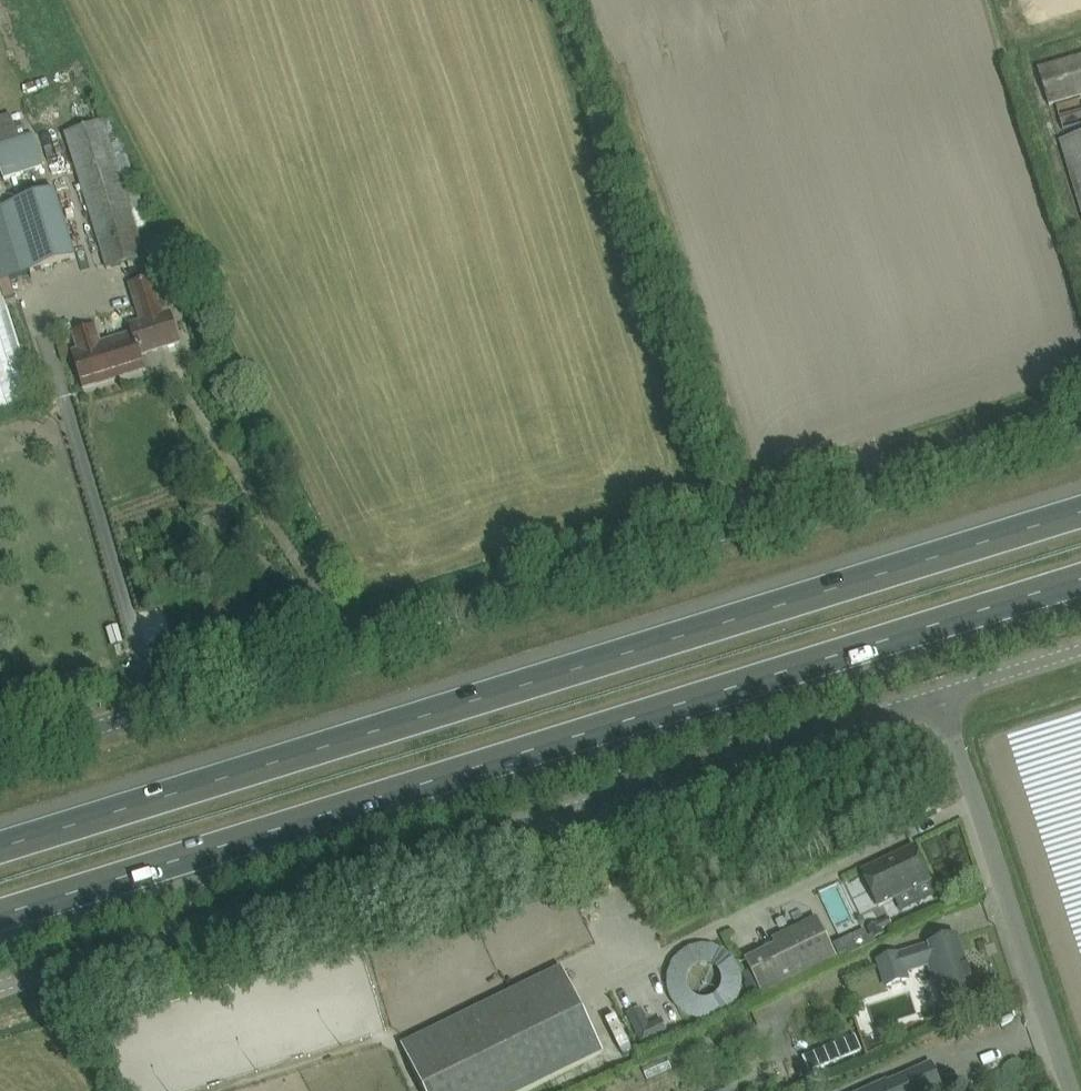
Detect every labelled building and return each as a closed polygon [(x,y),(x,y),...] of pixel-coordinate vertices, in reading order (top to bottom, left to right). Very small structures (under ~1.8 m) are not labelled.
[(1049,106),(1080,97),(1080,57),(1038,70),(1049,106)] [(12,115),(0,118),(0,144),(19,138),(12,115)] [(110,121),(103,123),(64,136),(106,271),(145,258),(128,203),(139,199),(132,174),(135,173),(110,121)] [(1059,140),(1080,214),(1080,133),(1059,140)] [(4,180),(43,168),(33,134),(19,138),(0,144),(0,168),(4,180)] [(76,258),(55,191),(0,208),(0,214),(19,276),(76,258)] [(165,299),(181,294),(172,265),(149,273),(151,279),(131,285),(142,322),(129,326),(132,335),(139,357),(140,356),(179,344),(173,323),(165,299)] [(0,288),(0,417),(36,405),(0,288)] [(132,335),(100,345),(95,328),(74,335),(80,351),(73,353),(85,390),(117,380),(116,376),(139,368),(143,367),(144,372),(145,371),(140,356),(139,357),(132,335)] [(117,626),(106,629),(112,647),(123,643),(117,626)] [(862,872),(879,906),(930,881),(914,847),(862,872)] [(8,929),(5,917),(0,919),(0,931),(8,929)] [(745,960),(762,996),(837,959),(816,917),(771,939),(774,946),(745,960)] [(879,922),(867,928),(871,936),(873,935),(875,938),(884,934),(882,929),(892,924),(889,918),(879,923),(879,922)] [(865,930),(833,946),(839,958),(847,954),(848,957),(877,943),(875,938),(873,935),(871,936),(868,938),(865,930)] [(898,957),(876,964),(883,987),(906,980),(903,973),(928,965),(942,1006),(949,1003),(954,1002),(975,995),(956,938),(898,957)] [(414,1072),(424,1090),(527,1090),(604,1053),(565,974),(405,1052),(414,1072)] [(628,1015),(642,1046),(669,1033),(662,1018),(648,1025),(641,1009),(628,1015)] [(810,1072),(852,1054),(860,1051),(855,1037),(804,1057),(810,1072)] [(911,1074),(874,1090),(929,1090),(940,1086),(931,1065),(911,1074)]
